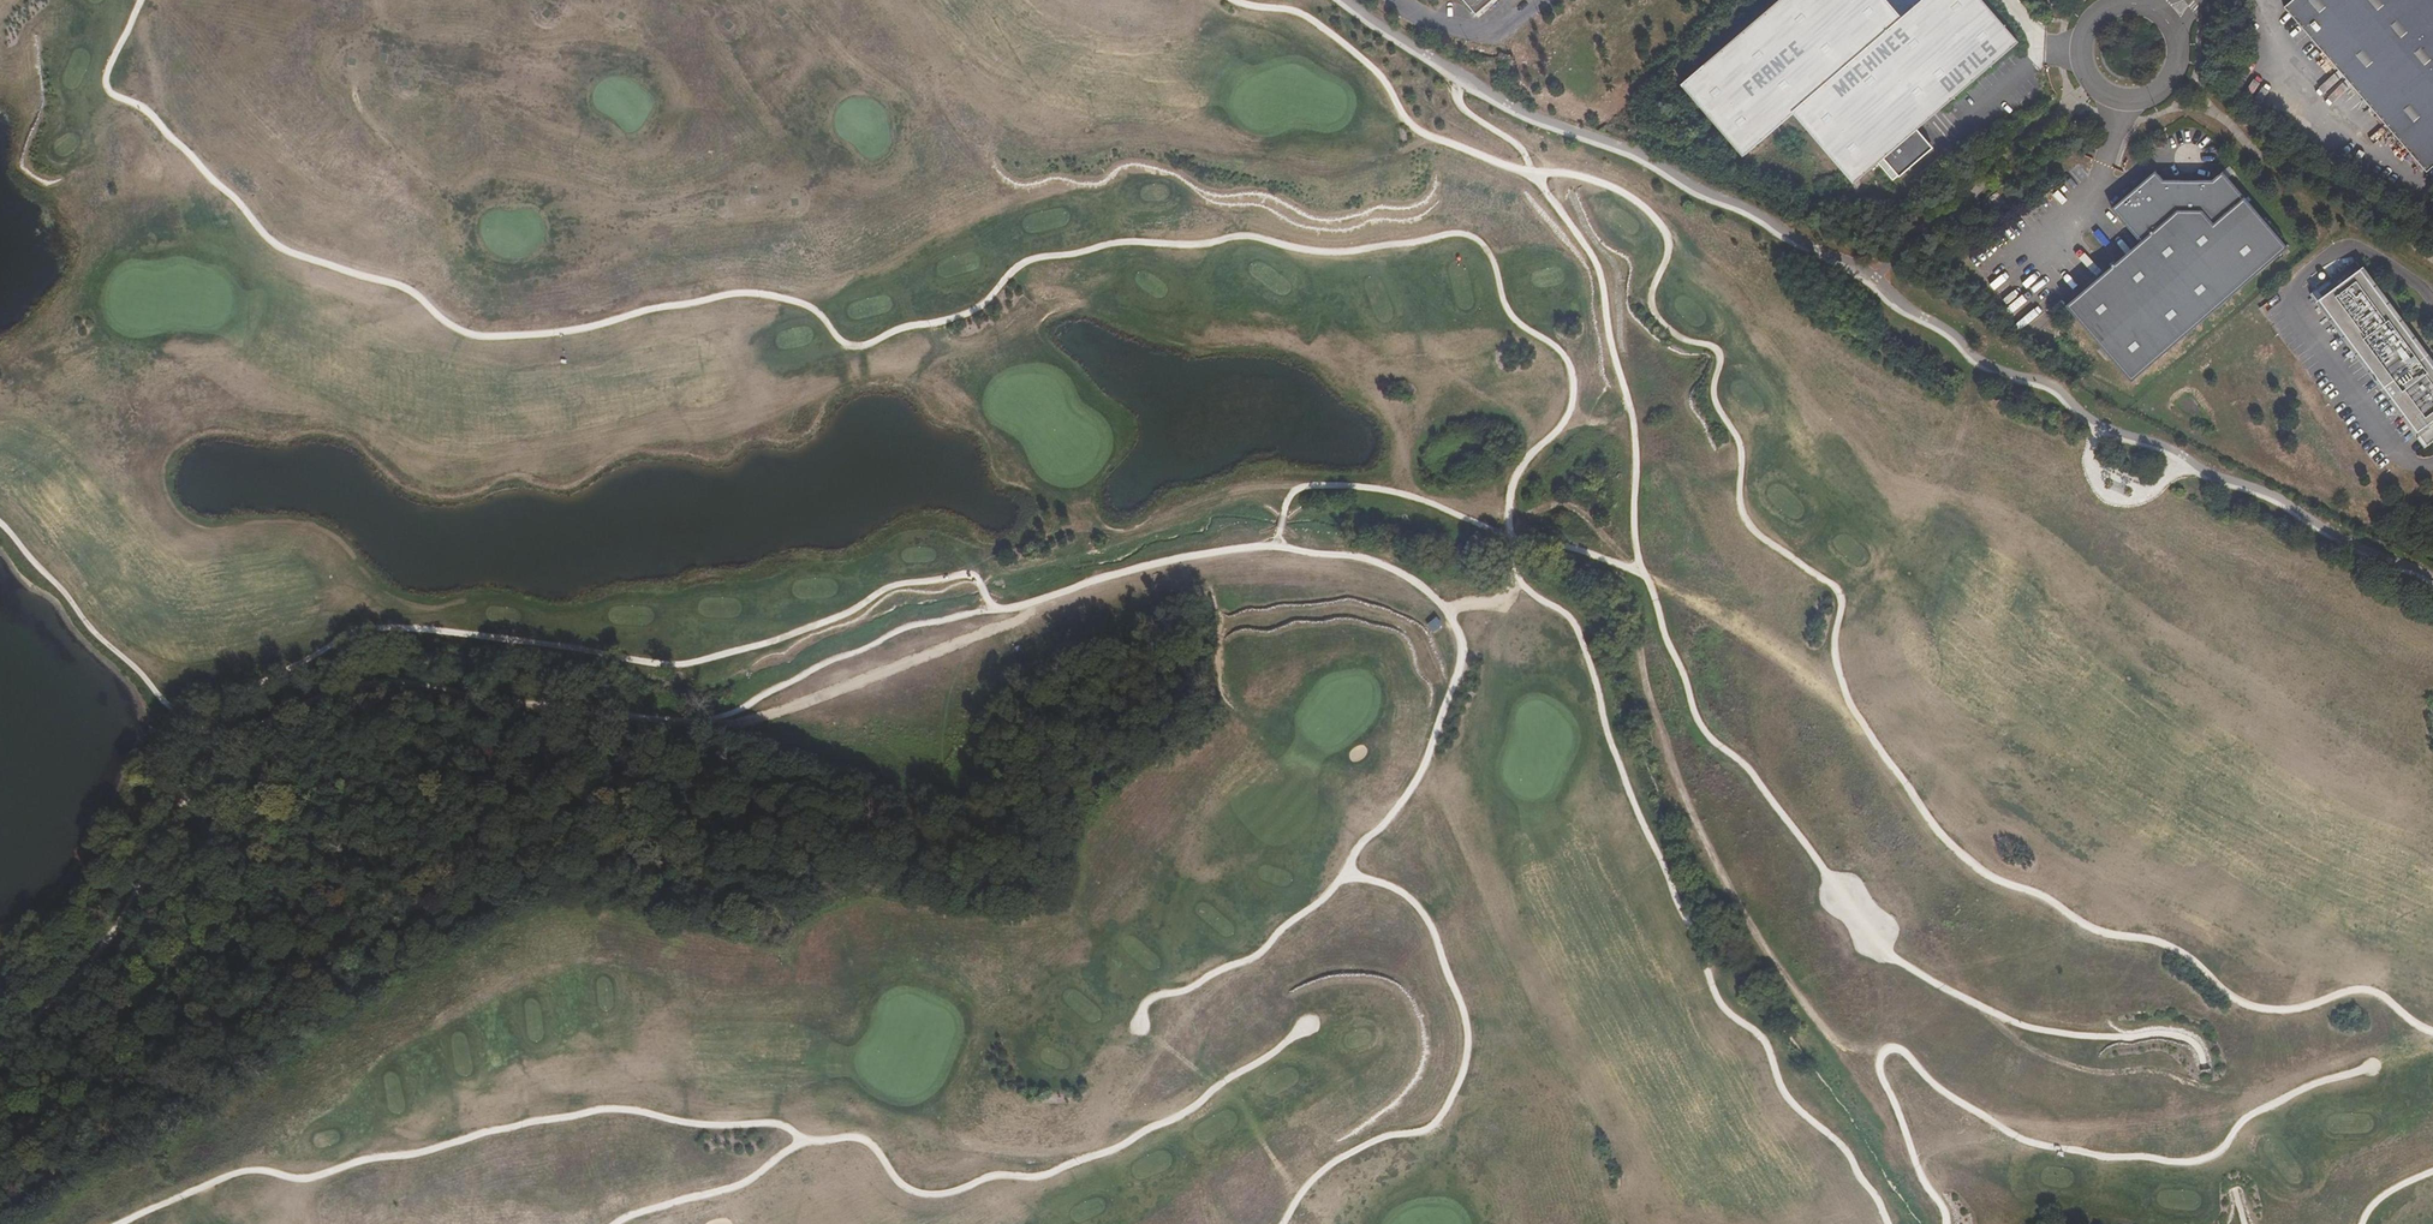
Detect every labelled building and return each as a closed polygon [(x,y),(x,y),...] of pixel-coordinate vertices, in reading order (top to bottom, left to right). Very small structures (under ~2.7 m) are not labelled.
[(1481,15),(1499,0),(1468,0),(1481,15)] [(1686,88),(1748,160),(1798,117),(1858,187),(1882,166),(1897,184),(1931,155),(1916,137),(1939,117),(2022,45),(1983,0),(1929,0),(1905,20),(1888,0),(1788,0),(1686,88)] [(2284,9),(2427,174),(2432,169),(2432,0),(2294,0),(2284,9)] [(2225,167),(2219,172),(2169,172),(2165,167),(2164,167),(2161,163),(2117,201),(2146,235),(2121,257),(2072,299),(2138,376),(2295,240),(2229,164),(2225,167)] [(2315,293),(2430,446),(2432,444),(2432,363),(2357,262),(2315,293)]
